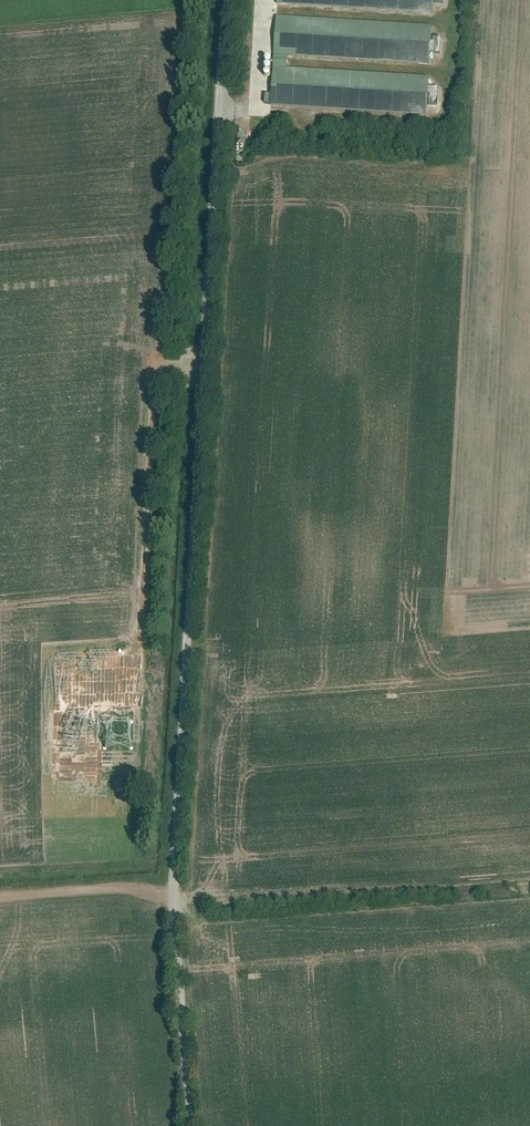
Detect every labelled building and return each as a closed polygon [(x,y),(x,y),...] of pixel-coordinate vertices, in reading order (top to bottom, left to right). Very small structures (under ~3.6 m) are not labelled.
[(390,10),(432,13),(433,2),(445,3),(445,0),(391,0),(390,10)] [(272,16),(268,105),(310,107),(310,101),(314,101),(314,93),(317,93),(318,69),(285,68),(285,55),(326,57),(326,39),(336,40),(337,27),(339,27),(339,19),(272,16)] [(442,53),(442,37),(431,37),(431,53),(442,53)] [(426,87),(427,76),(382,73),(379,112),(426,115),(427,104),(438,105),(439,88),(426,87)]
